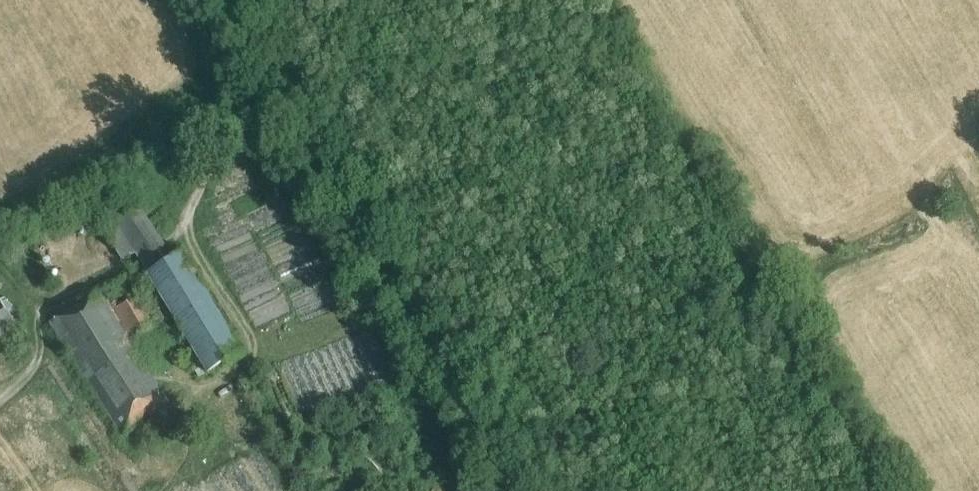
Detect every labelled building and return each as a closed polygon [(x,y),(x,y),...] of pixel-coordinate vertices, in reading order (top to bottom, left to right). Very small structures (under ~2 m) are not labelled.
[(173,260),(160,240),(139,207),(102,230),(122,262),(136,254),(149,275),(148,276),(167,307),(155,314),(131,274),(100,294),(51,324),(124,437),(149,420),(165,444),(181,433),(177,426),(181,423),(130,342),(172,316),(197,357),(189,362),(200,379),(242,353),(182,255),(173,260)] [(0,287),(0,334),(1,335),(22,322),(0,287)]
